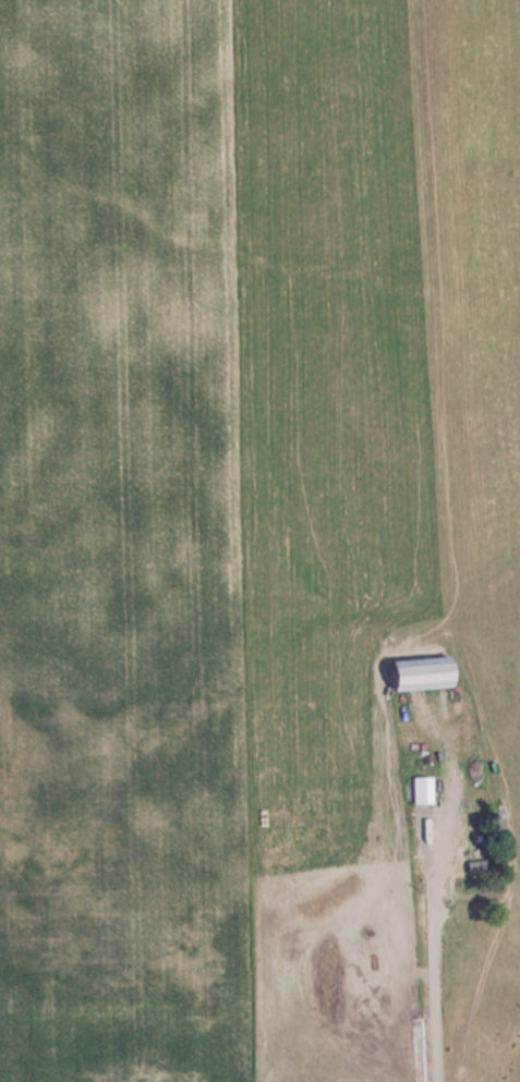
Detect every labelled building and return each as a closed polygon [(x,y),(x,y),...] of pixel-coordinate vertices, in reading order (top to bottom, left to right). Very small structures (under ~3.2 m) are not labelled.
[(395,689),(454,685),(452,655),(393,659),(395,689)] [(433,776),(414,776),(414,803),(433,803),(433,776)]
